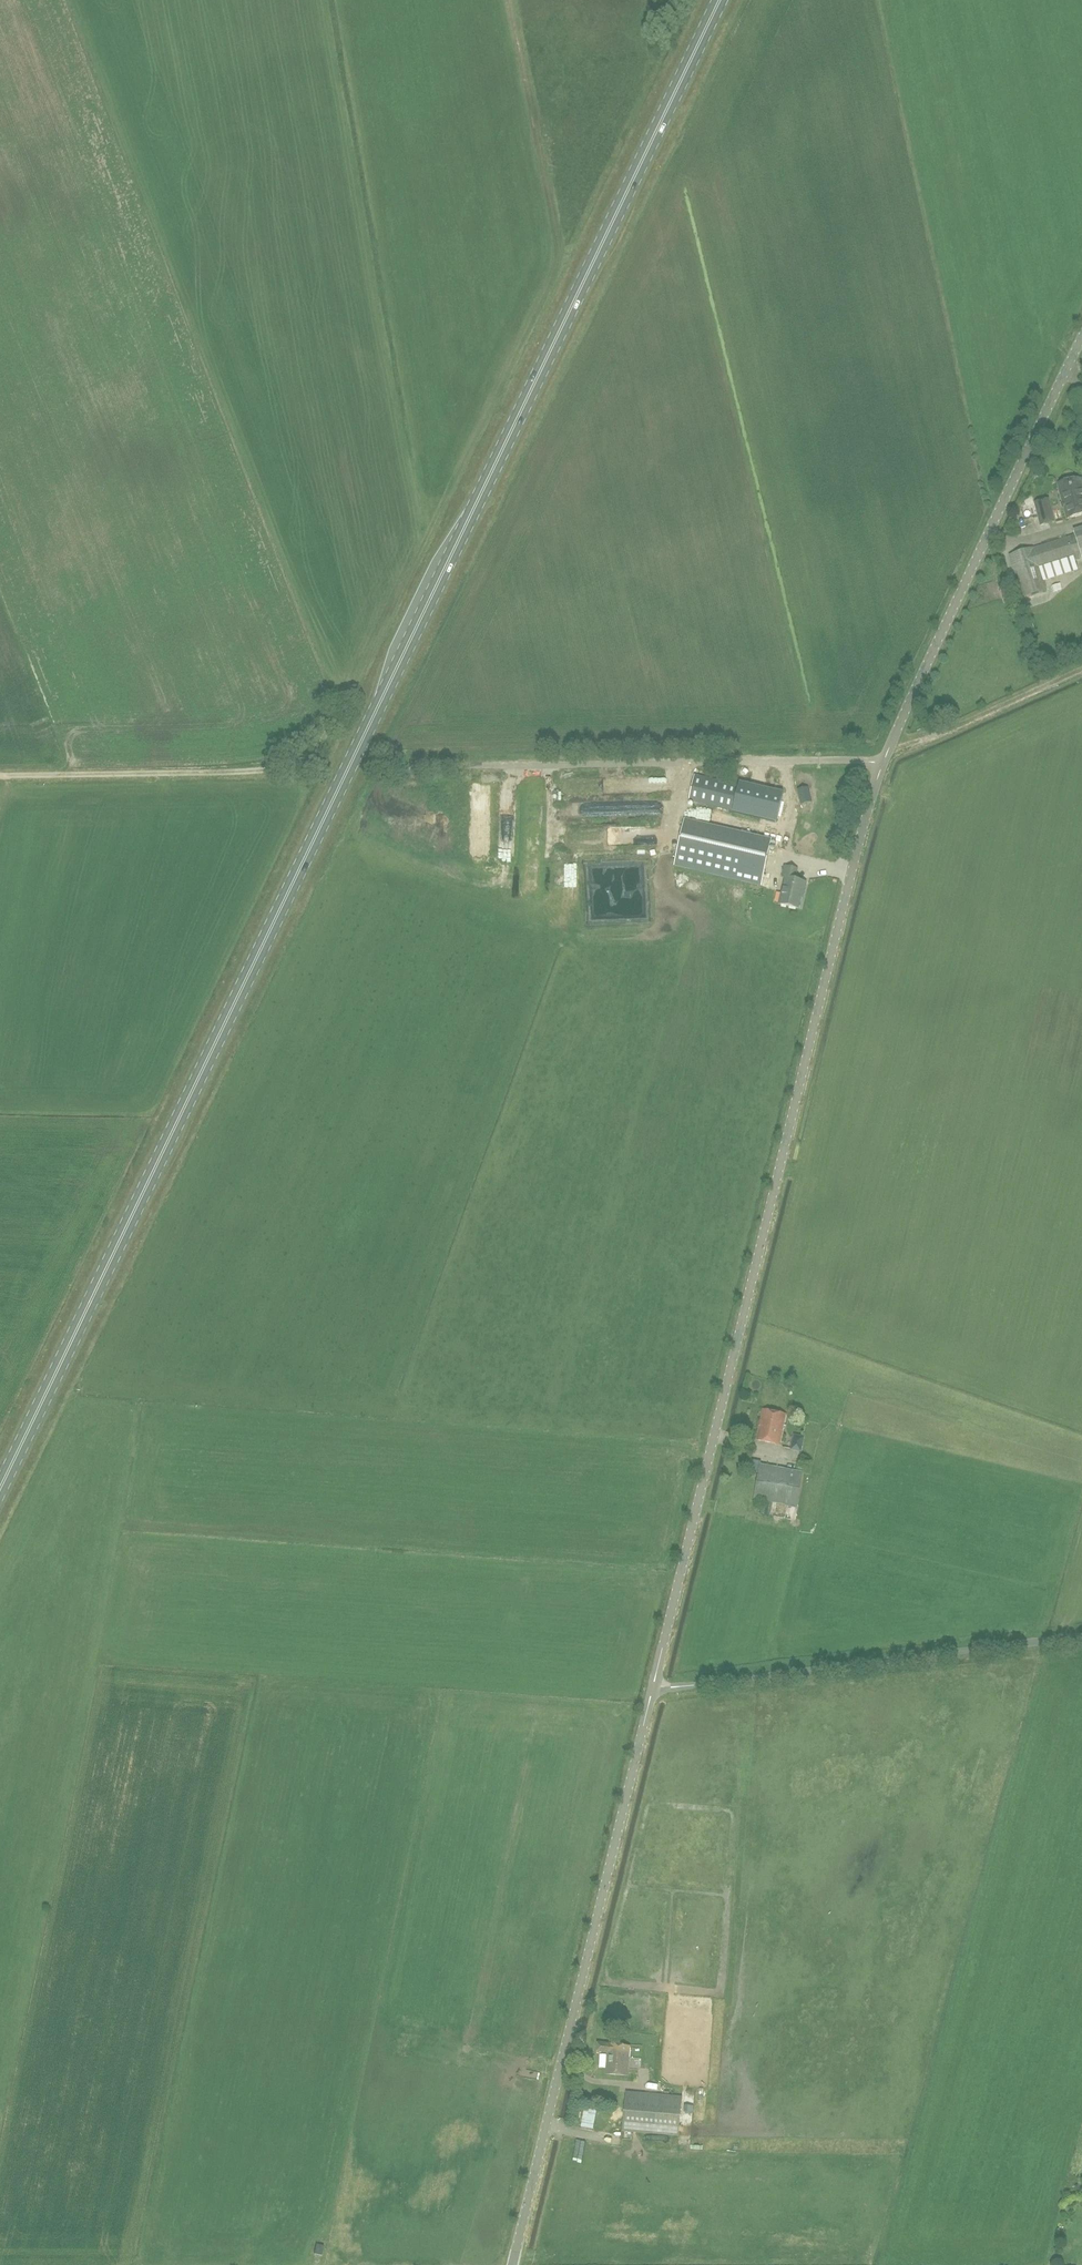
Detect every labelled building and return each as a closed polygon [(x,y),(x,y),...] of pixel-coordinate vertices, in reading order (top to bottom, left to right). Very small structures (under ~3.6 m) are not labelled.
[(1060,496),(1066,518),(1081,514),(1081,478),(1081,477),(1057,483),(1060,496)] [(1036,508),(1041,525),(1053,522),(1048,505),(1036,508)] [(1074,557),(1075,557),(1076,561),(1081,559),(1081,533),(1033,548),(1009,555),(1024,598),(1047,591),(1044,582),(1078,571),(1074,557)] [(739,786),(695,776),(689,800),(733,811),(739,786)] [(798,790),(800,805),(811,803),(809,788),(798,790)] [(752,801),(756,815),(787,807),(783,793),(752,801)] [(772,840),(684,820),(674,866),(761,886),(772,840)] [(780,905),(798,909),(802,893),(804,894),(806,883),(796,881),(798,870),(785,867),(782,878),(785,878),(780,905)] [(780,1445),(786,1414),(763,1410),(757,1440),(780,1445)] [(793,1436),(789,1451),(801,1453),(804,1438),(793,1436)] [(804,1472),(761,1465),(755,1498),(787,1504),(787,1505),(798,1507),(804,1472)] [(629,2076),(632,2046),(598,2043),(598,2052),(607,2053),(605,2074),(629,2076)] [(681,2106),(681,2095),(637,2094),(636,2105),(681,2106)] [(585,2106),(583,2124),(595,2125),(597,2108),(585,2106)] [(678,2122),(623,2117),(621,2130),(677,2135),(678,2122)] [(315,2255),(322,2256),(324,2246),(316,2245),(315,2255)]
